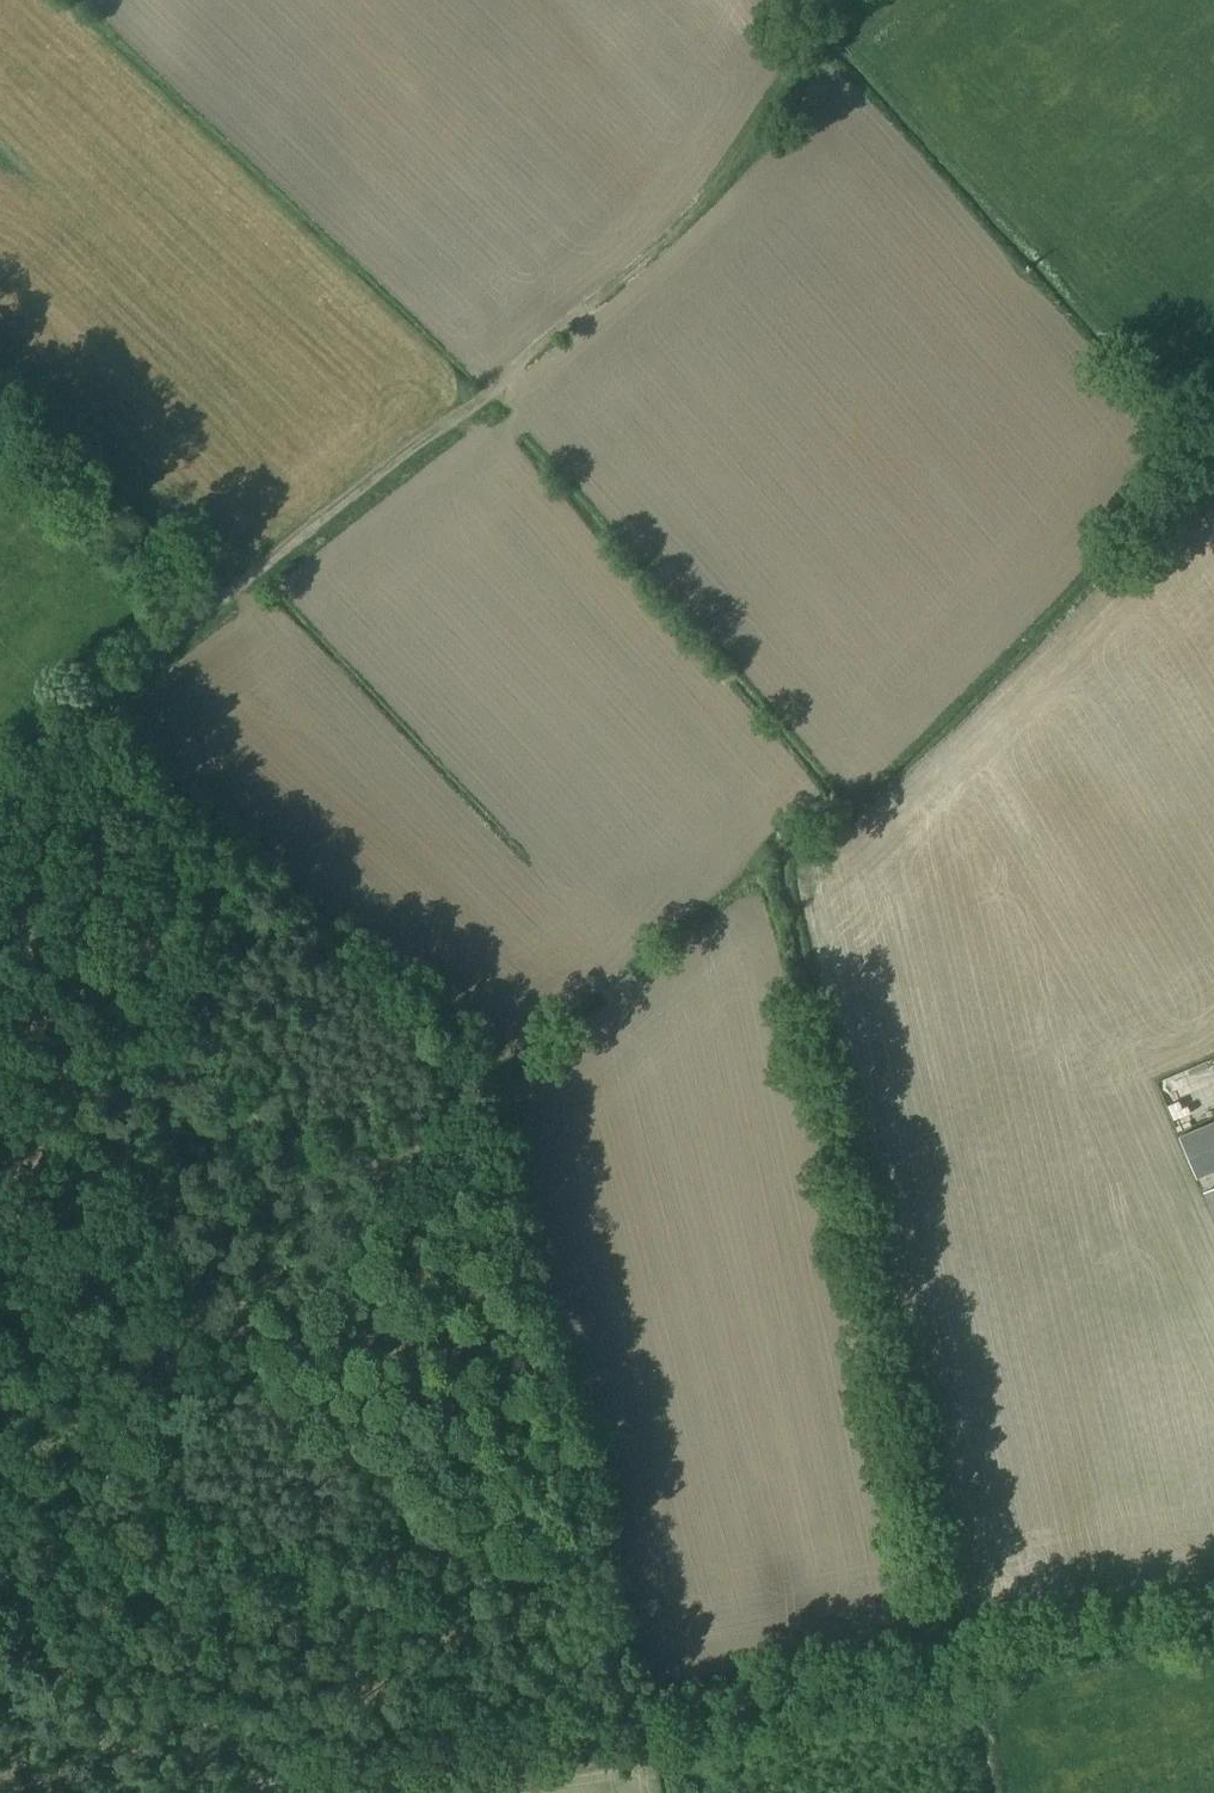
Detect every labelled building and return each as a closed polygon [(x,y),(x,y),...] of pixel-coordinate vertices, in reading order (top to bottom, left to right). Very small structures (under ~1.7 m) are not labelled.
[(1151,1079),(1160,1101),(1179,1093),(1186,1110),(1213,1098),(1213,1088),(1212,1085),(1213,1084),(1213,1053),(1151,1079)] [(1197,1179),(1213,1172),(1213,1121),(1179,1136),(1197,1179)] [(1203,1193),(1213,1220),(1213,1188),(1203,1193)]
